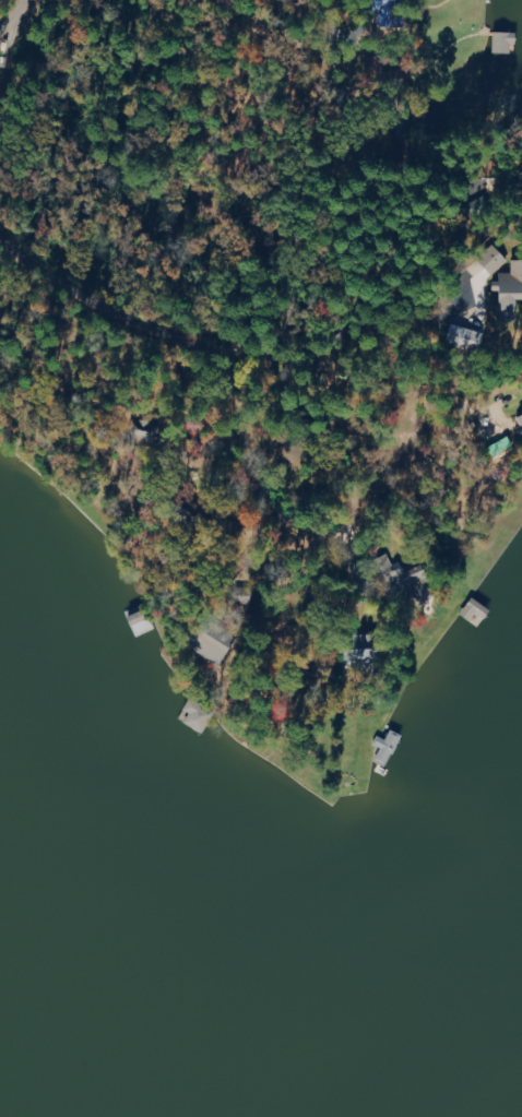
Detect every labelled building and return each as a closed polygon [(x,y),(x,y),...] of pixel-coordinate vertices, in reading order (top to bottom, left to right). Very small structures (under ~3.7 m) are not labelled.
[(516,55),(516,45),(521,45),(521,34),(498,34),(498,55),(516,55)] [(482,264),(496,277),(510,261),(497,248),(482,264)] [(514,262),(515,274),(502,275),(502,305),(521,305),(521,262),(514,262)] [(448,345),(483,356),(490,336),(455,324),(448,345)] [(433,582),(429,567),(402,574),(407,590),(433,582)] [(466,617),(475,621),(478,615),(490,621),(495,610),(474,600),(466,617)] [(368,651),(367,670),(382,671),(383,652),(368,651)] [(380,738),(377,747),(384,749),(379,762),(394,767),(404,735),(394,732),(391,741),(380,738)]
